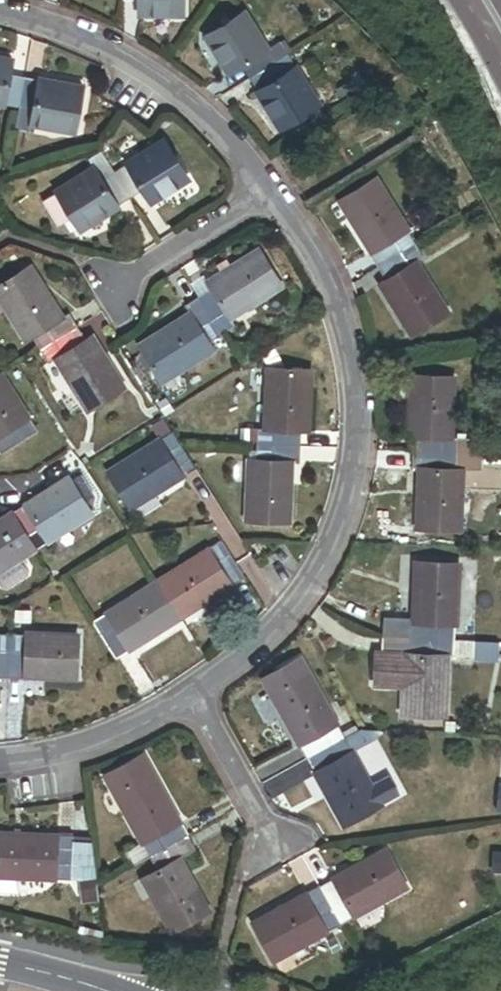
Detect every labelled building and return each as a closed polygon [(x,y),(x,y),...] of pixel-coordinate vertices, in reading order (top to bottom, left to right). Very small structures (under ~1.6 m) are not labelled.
[(126,2),(140,2),(140,16),(184,16),(184,0),(126,0),(126,2)] [(251,78),(289,55),(282,43),(269,51),(246,14),(209,37),(232,75),(244,67),(251,78)] [(320,106),(289,55),(251,78),(282,129),(320,106)] [(26,80),(11,78),(14,62),(0,60),(0,106),(21,110),(26,80)] [(84,91),(26,80),(21,110),(35,113),(33,127),(76,135),(84,91)] [(165,144),(115,175),(131,201),(145,192),(152,205),(189,182),(165,144)] [(131,201),(115,175),(103,182),(95,170),(57,194),(59,197),(75,223),(81,232),(131,201)] [(379,269),(417,245),(408,232),(410,231),(377,179),(341,202),(374,255),(371,256),(379,269)] [(75,223),(59,197),(48,204),(64,230),(75,223)] [(425,258),(417,245),(379,269),(387,282),(381,285),(413,337),(450,314),(418,262),(425,258)] [(199,298),(222,335),(235,326),(231,319),(281,287),(258,251),(230,268),(225,261),(217,267),(221,274),(208,282),(213,290),(199,298)] [(78,327),(69,314),(64,318),(32,268),(0,288),(0,300),(26,341),(32,337),(41,351),(78,327)] [(191,314),(139,347),(163,384),(214,351),(217,356),(230,348),(222,335),(199,298),(186,306),(191,314)] [(87,341),(78,327),(41,351),(49,364),(56,360),(88,411),(124,388),(92,338),(87,341)] [(256,444),(301,447),(301,431),(309,431),(312,372),(268,370),(264,430),(257,430),(256,444)] [(0,376),(0,453),(1,455),(38,431),(2,375),(0,376)] [(413,378),(400,377),(399,401),(412,401),(413,378)] [(415,440),(415,454),(483,458),(484,442),(453,441),(456,380),(413,378),(412,401),(410,440),(415,440)] [(160,441),(109,473),(132,510),(197,469),(165,418),(151,426),(160,441)] [(300,463),(301,447),(256,444),(255,461),(249,461),(246,521),(289,523),(292,462),(300,463)] [(483,458),(415,454),(414,470),(422,470),(419,531),(463,533),(466,472),(483,473),(483,458)] [(68,479),(12,514),(35,552),(92,516),(68,479)] [(12,514),(0,522),(0,574),(35,552),(12,514)] [(247,579),(223,542),(158,583),(182,620),(247,579)] [(462,567),(418,565),(415,627),(384,626),(383,641),(455,645),(456,629),(459,629),(462,567)] [(182,620),(158,583),(93,624),(116,661),(182,620)] [(28,637),(11,636),(9,680),(26,681),(26,678),(77,681),(80,636),(28,634),(28,637)] [(11,636),(0,636),(0,680),(9,680),(11,636)] [(455,657),(455,645),(383,641),(383,655),(379,654),(377,690),(404,691),(403,718),(446,720),(450,657),(455,657)] [(309,674),(270,696),(308,763),(358,735),(354,728),(343,734),(309,674)] [(358,735),(308,763),(345,830),(384,808),(355,756),(370,747),(362,733),(358,735)] [(152,773),(113,795),(142,847),(127,855),(134,869),(150,861),(189,839),(152,773)] [(0,835),(0,879),(73,883),(74,869),(75,841),(75,840),(0,835)] [(197,853),(189,839),(150,861),(158,875),(143,883),(172,936),(210,915),(181,862),(197,853)] [(88,842),(75,841),(74,869),(92,870),(88,842)] [(321,890),(342,928),(407,891),(386,853),(321,890)] [(95,881),(81,882),(83,906),(99,904),(95,881)] [(276,965),(342,928),(321,890),(254,927),(276,965)]
